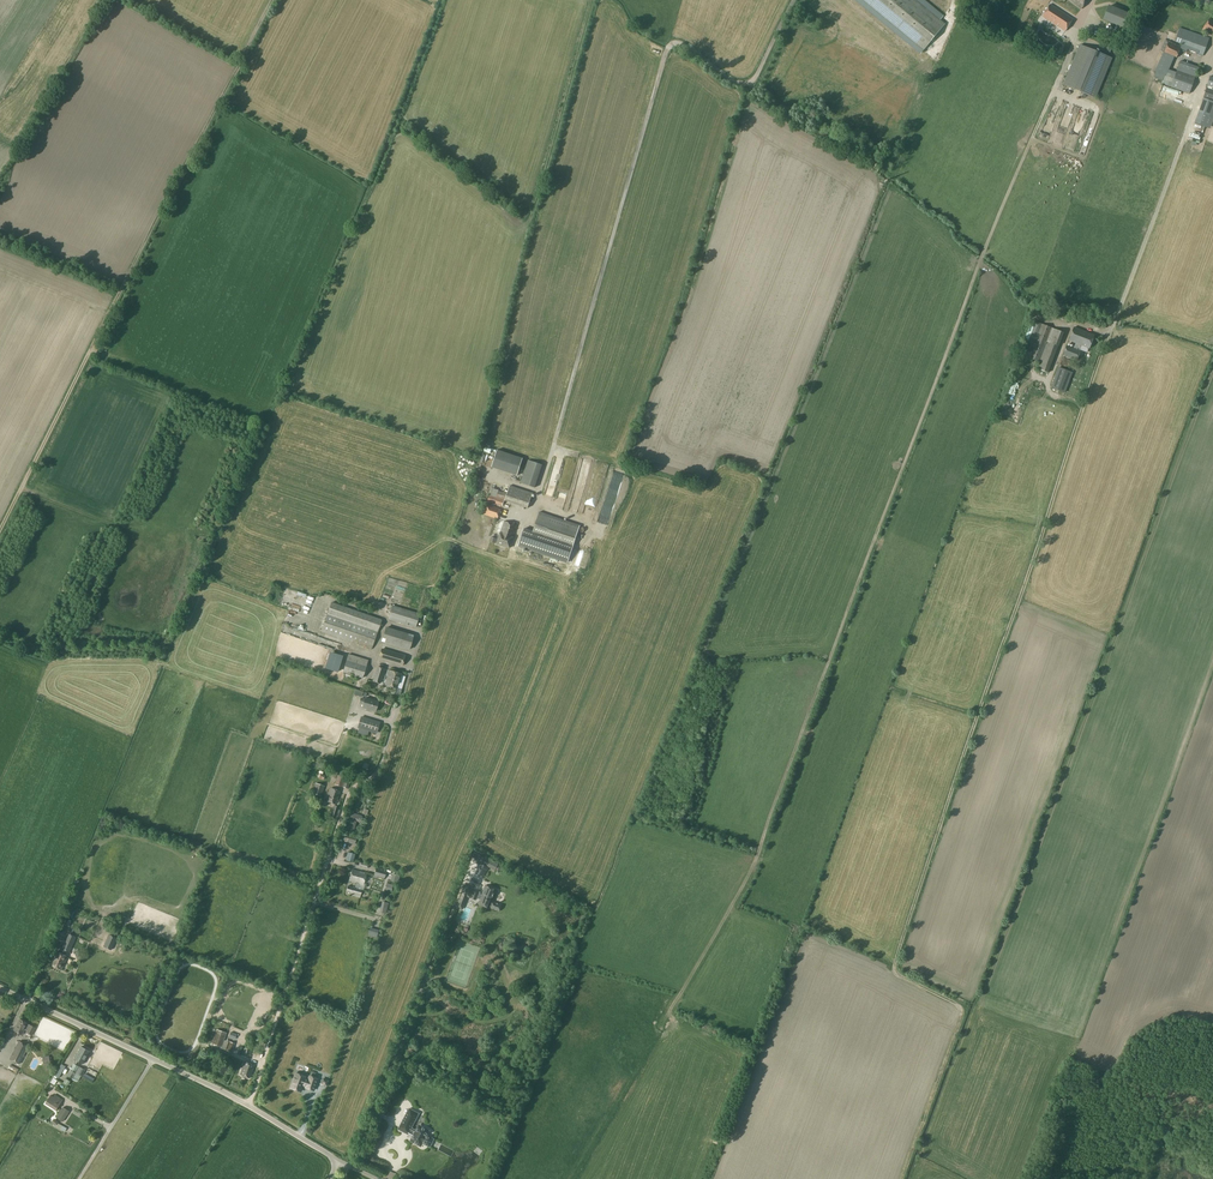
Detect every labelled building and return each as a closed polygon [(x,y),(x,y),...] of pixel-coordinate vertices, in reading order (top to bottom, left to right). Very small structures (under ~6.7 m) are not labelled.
[(922,48),(943,23),(915,0),(864,0),(922,48)] [(1088,0),(1070,0),(1081,9),(1088,0)] [(1108,4),(1102,18),(1119,25),(1125,11),(1108,4)] [(1050,5),(1042,16),(1065,31),(1073,20),(1050,5)] [(1203,53),(1207,41),(1179,31),(1175,43),(1203,53)] [(1162,50),(1164,51),(1174,56),(1176,57),(1180,47),(1166,40),(1162,50)] [(1111,59),(1079,46),(1064,85),(1095,99),(1111,59)] [(1167,73),(1174,56),(1164,51),(1157,68),(1167,73)] [(1198,68),(1180,61),(1177,71),(1195,77),(1198,68)] [(1194,82),(1176,75),(1171,86),(1189,93),(1194,82)] [(1212,102),(1212,91),(1207,88),(1202,102),(1212,105),(1212,102)] [(1047,373),(1063,332),(1036,322),(1023,355),(1040,362),(1037,369),(1047,373)] [(1089,348),(1094,335),(1074,327),(1069,341),(1089,348)] [(1077,359),(1080,351),(1067,346),(1063,354),(1077,359)] [(1064,392),(1072,372),(1059,367),(1051,387),(1064,392)] [(492,468),(518,476),(523,459),(498,451),(492,468)] [(535,488),(542,464),(529,460),(521,483),(535,488)] [(528,507),(532,494),(510,487),(508,494),(499,491),(497,498),(489,496),(488,501),(503,505),(504,499),(528,507)] [(498,518),(501,509),(486,504),(483,513),(498,518)] [(573,545),(580,525),(540,512),(533,532),(573,545)] [(499,531),(502,520),(498,518),(494,529),(499,531)] [(510,548),(513,537),(517,526),(504,521),(500,532),(499,536),(496,543),(510,548)] [(567,561),(573,545),(527,530),(522,545),(567,561)] [(371,649),(382,620),(331,602),(321,631),(371,649)] [(416,627),(420,614),(393,606),(390,605),(389,608),(392,609),(389,619),(416,627)] [(385,628),(381,641),(409,649),(413,636),(385,628)] [(402,666),(405,656),(382,649),(379,659),(402,666)] [(329,653),(324,668),(328,670),(336,672),(341,657),(332,654),(329,653)] [(363,678),(368,661),(349,654),(343,671),(363,678)] [(381,684),(385,669),(377,666),(373,682),(381,684)] [(397,688),(401,674),(390,671),(385,685),(397,688)] [(365,699),(361,698),(359,703),(363,704),(362,708),(367,709),(366,710),(370,712),(371,710),(376,711),(378,702),(365,698),(365,699)] [(362,717),(358,727),(376,733),(379,723),(362,717)] [(342,787),(345,777),(338,775),(335,784),(342,787)] [(321,796),(325,786),(316,783),(312,793),(321,796)] [(336,804),(340,791),(331,788),(327,801),(336,804)] [(337,819),(340,810),(338,809),(339,807),(334,805),(330,817),(337,819)] [(360,816),(352,813),(350,819),(359,822),(360,816)] [(355,843),(356,837),(345,834),(344,839),(355,843)] [(348,852),(346,859),(353,861),(355,854),(348,852)] [(483,876),(488,867),(484,864),(487,858),(482,856),(479,861),(483,863),(478,873),(483,876)] [(384,879),(387,870),(377,867),(374,876),(384,879)] [(364,885),(367,873),(352,869),(349,880),(356,882),(355,888),(348,886),(347,891),(351,892),(350,895),(360,898),(362,891),(357,889),(359,883),(364,885)] [(479,892),(470,889),(471,886),(466,884),(458,907),(463,909),(467,896),(479,901),(478,904),(490,909),(491,907),(499,911),(502,904),(493,901),(498,890),(485,885),(482,894),(481,894),(481,892),(480,891),(479,892)] [(388,904),(382,903),(380,913),(386,914),(388,904)] [(462,918),(468,920),(473,908),(467,906),(462,918)] [(69,952),(76,937),(69,934),(66,941),(65,940),(59,953),(56,952),(52,961),(47,959),(46,963),(61,969),(67,957),(69,952)] [(111,950),(116,938),(109,935),(104,947),(111,950)] [(31,1034),(35,1027),(19,1019),(14,1030),(22,1035),(25,1029),(27,1030),(26,1032),(31,1034)] [(221,1046),(226,1032),(217,1029),(212,1043),(221,1046)] [(19,1064),(29,1046),(19,1041),(9,1059),(19,1064)] [(232,1052),(235,1043),(229,1041),(226,1050),(232,1052)] [(248,1058),(252,1049),(244,1046),(241,1055),(248,1058)] [(83,1064),(90,1051),(81,1047),(74,1059),(83,1064)] [(250,1078),(254,1065),(245,1062),(240,1074),(250,1078)] [(58,1077),(65,1066),(62,1064),(55,1075),(58,1077)] [(81,1075),(84,1069),(79,1067),(76,1073),(81,1075)] [(73,1079),(76,1073),(71,1070),(68,1076),(73,1079)] [(317,1079),(309,1076),(308,1081),(305,1080),(306,1077),(295,1074),(291,1089),(301,1092),(302,1086),(306,1087),(305,1089),(314,1091),(317,1079)] [(62,1100),(55,1095),(53,1097),(51,1095),(45,1103),(55,1110),(62,1100)] [(62,1122),(69,1111),(63,1107),(56,1117),(62,1122)] [(410,1108),(399,1129),(412,1136),(410,1140),(421,1146),(423,1142),(430,1146),(434,1138),(427,1135),(430,1130),(419,1124),(416,1129),(412,1127),(419,1113),(410,1108)]
